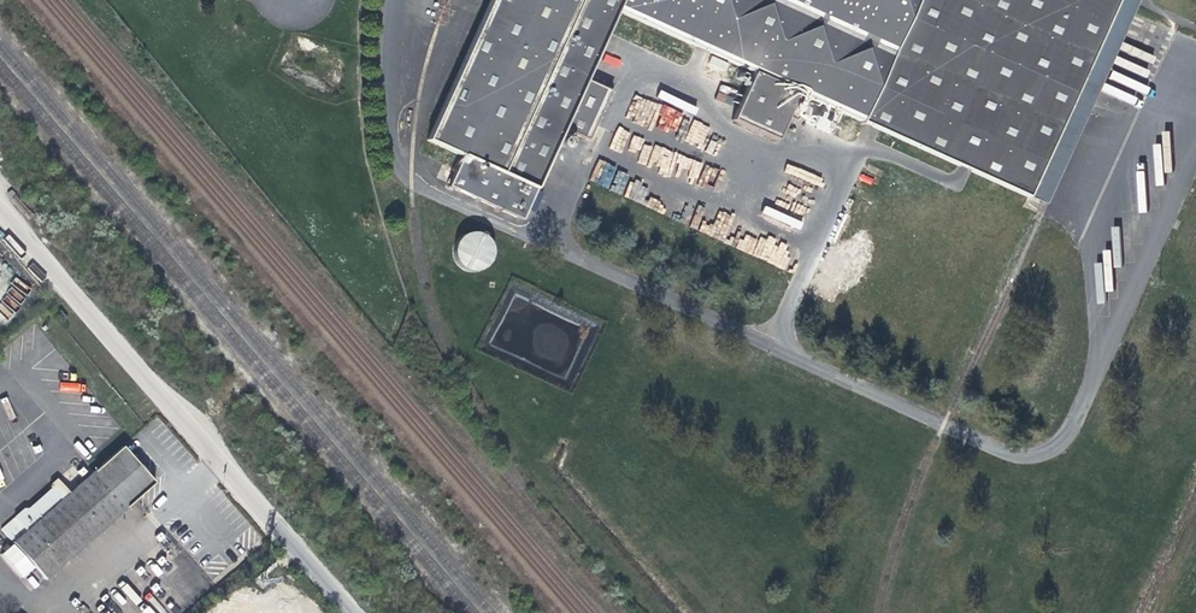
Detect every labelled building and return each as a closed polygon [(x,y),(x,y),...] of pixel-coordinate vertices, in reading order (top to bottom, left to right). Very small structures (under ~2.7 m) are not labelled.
[(476,31),(425,138),(459,155),(445,184),(519,218),(561,127),(585,138),(608,87),(585,76),(617,8),(754,71),(732,118),(778,140),(801,93),(1032,201),(1085,87),(1098,94),(1133,20),(1134,16),(1141,3),(1142,0),(490,0),(476,31)] [(605,54),(603,61),(618,67),(620,60),(605,54)] [(711,57),(710,63),(727,68),(728,61),(711,57)] [(1085,87),(1032,201),(1042,206),(1098,94),(1085,87)] [(464,240),(459,238),(457,238),(452,238),(446,238),(441,240),(436,243),(432,246),(429,250),(426,255),(425,261),(425,264),(425,270),(427,277),(428,279),(431,283),(435,287),(441,291),(446,293),(451,293),(456,293),(461,292),(468,289),(472,285),(475,281),(479,275),(480,270),(480,265),(480,262),(478,255),(476,250),(473,246),(469,243),(464,240)] [(20,525),(7,537),(12,543),(45,580),(154,483),(122,447),(26,531),(20,525)]
